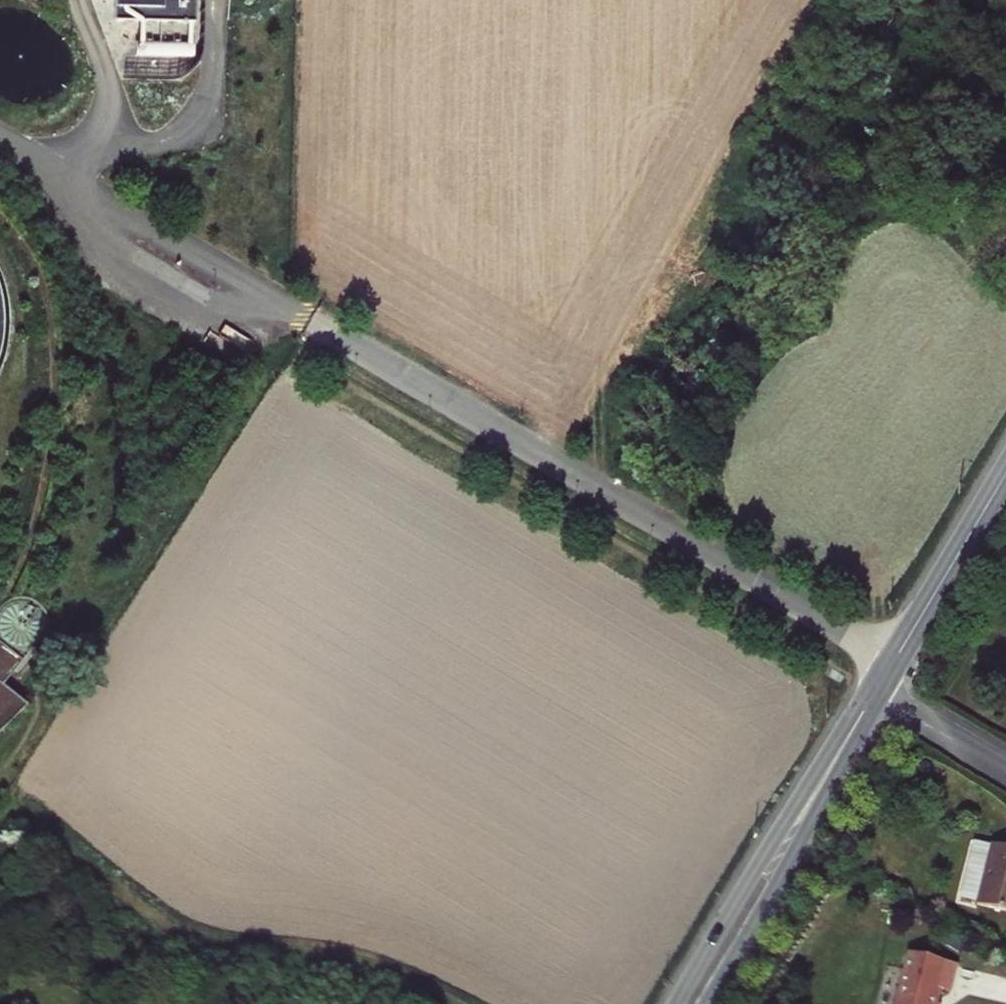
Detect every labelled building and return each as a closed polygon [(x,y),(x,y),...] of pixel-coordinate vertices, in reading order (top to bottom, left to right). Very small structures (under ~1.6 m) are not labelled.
[(111,26),(192,28),(193,0),(112,0),(111,26)] [(253,13),(263,0),(237,0),(253,13)] [(30,666),(44,640),(42,627),(31,613),(15,607),(2,609),(0,611),(0,699),(30,666)] [(996,844),(988,873),(970,869),(961,902),(971,905),(973,901),(981,903),(1005,911),(1005,847),(996,844)] [(911,953),(897,1003),(942,1003),(944,991),(953,993),(960,966),(911,953)]
